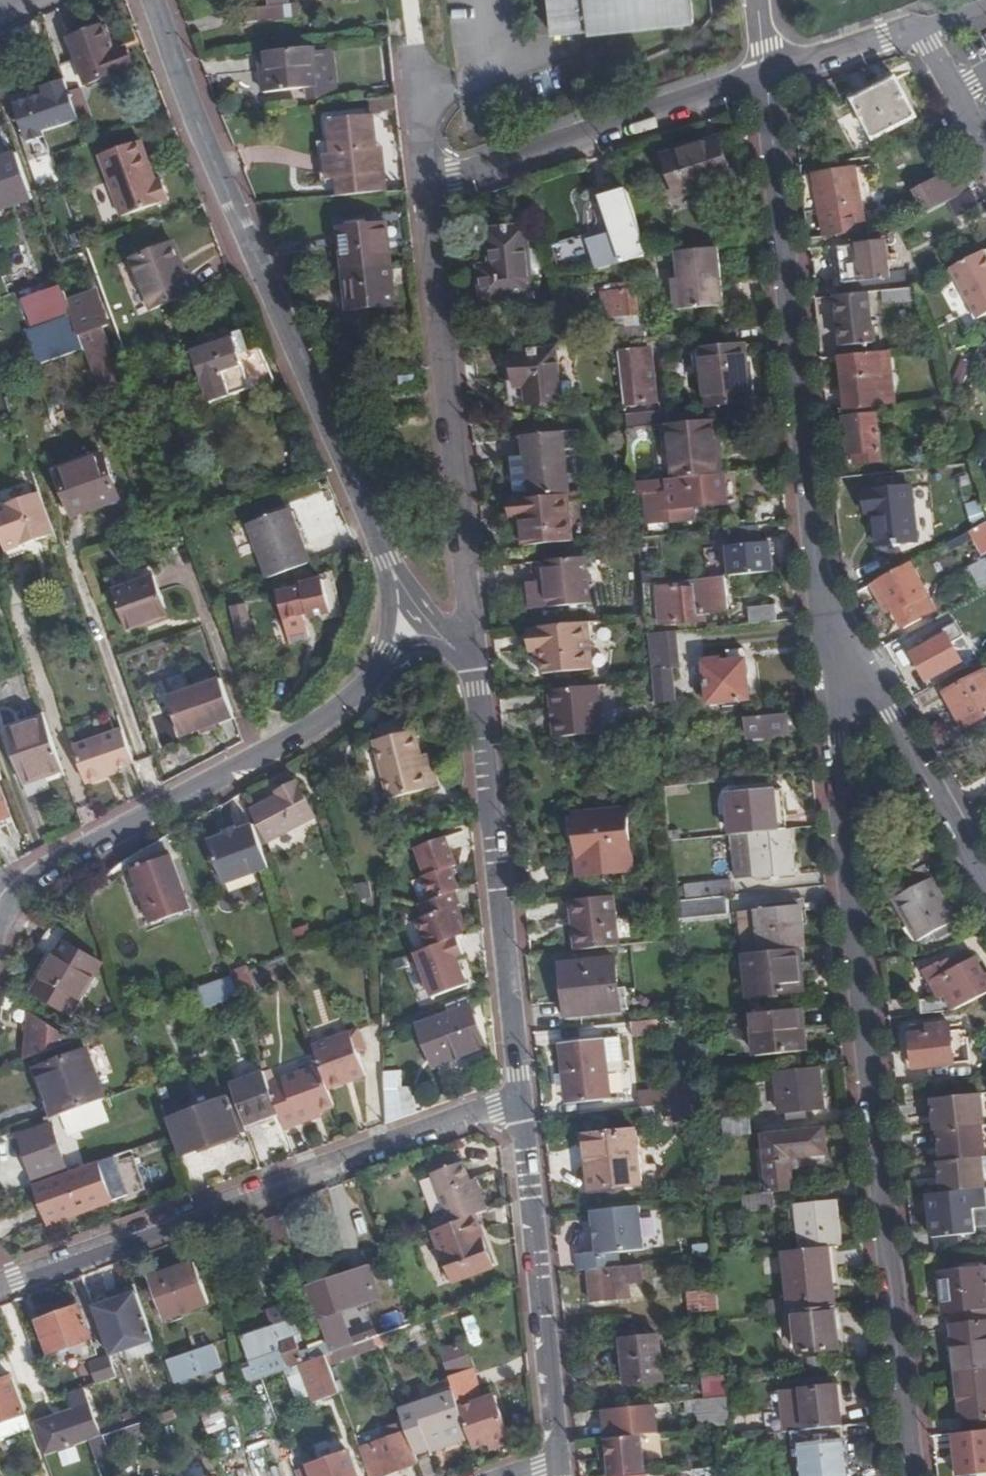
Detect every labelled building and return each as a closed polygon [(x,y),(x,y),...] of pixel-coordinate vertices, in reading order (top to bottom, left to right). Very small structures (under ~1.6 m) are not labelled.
[(278,0),(252,0),(253,9),(279,6),(278,0)] [(553,32),(591,29),(592,31),(694,21),(692,0),(550,0),(553,32)] [(77,56),(61,62),(66,76),(70,85),(86,80),(130,65),(124,46),(116,48),(106,22),(69,34),(77,56)] [(334,82),(330,40),(311,42),(315,84),(334,82)] [(315,84),(311,42),(272,46),(275,72),(261,73),(263,89),(315,84)] [(258,47),(261,73),(275,72),(272,46),(258,47)] [(52,127),(81,116),(71,89),(70,86),(70,85),(66,76),(50,82),(43,85),(45,91),(15,102),(29,140),(49,133),(47,129),(52,127)] [(82,85),(71,89),(81,116),(93,112),(82,85)] [(904,87),(863,108),(884,147),(924,125),(904,87)] [(353,175),(355,193),(388,189),(386,175),(392,174),(390,153),(384,153),(380,113),(335,117),(339,151),(330,151),(333,177),(353,175)] [(144,136),(103,150),(125,212),(171,195),(165,175),(160,176),(144,136)] [(724,137),(667,155),(680,196),(736,178),(724,137)] [(34,195),(18,150),(0,156),(0,207),(34,195)] [(981,185),(972,169),(964,174),(973,190),(975,189),(981,185)] [(817,176),(822,238),(842,236),(862,235),(858,174),(817,176)] [(921,191),(933,213),(953,201),(973,190),(964,174),(937,188),(936,184),(921,191)] [(984,206),(975,189),(973,190),(953,201),(962,218),(984,206)] [(595,237),(602,264),(608,264),(650,252),(631,190),(606,197),(616,231),(595,237)] [(396,302),(390,219),(346,223),(352,305),(396,302)] [(533,293),(529,224),(514,225),(514,220),(505,220),(506,225),(492,225),(494,261),(482,262),(484,296),(533,293)] [(842,236),(847,294),(868,293),(883,292),(895,292),(889,233),(862,235),(842,236)] [(738,236),(739,246),(756,245),(756,235),(738,236)] [(177,241),(169,243),(179,272),(187,269),(177,241)] [(151,307),(164,303),(195,291),(187,269),(179,272),(169,243),(134,256),(151,307)] [(729,305),(723,246),(681,251),(687,310),(729,305)] [(954,271),(983,320),(985,318),(985,252),(954,271)] [(135,259),(121,263),(128,291),(143,287),(135,259)] [(35,324),(75,310),(70,295),(64,280),(25,293),(35,324)] [(603,317),(640,316),(639,289),(603,290),(603,317)] [(882,303),(923,302),(919,290),(895,292),(883,292),(882,303)] [(86,291),(70,295),(75,310),(76,313),(88,348),(101,385),(118,378),(116,372),(106,345),(100,327),(102,326),(101,324),(109,321),(100,297),(88,300),(86,291)] [(873,342),(868,293),(847,294),(846,294),(847,317),(840,317),(841,331),(845,330),(846,343),(873,342)] [(839,294),(840,317),(847,317),(846,294),(839,294)] [(76,313),(31,329),(43,362),(88,348),(76,313)] [(194,347),(210,399),(211,403),(264,388),(254,351),(242,355),(236,334),(223,338),(194,347)] [(504,350),(509,401),(561,395),(555,345),(541,346),(541,342),(528,343),(529,348),(504,350)] [(113,343),(106,345),(116,372),(123,370),(113,343)] [(658,349),(649,350),(656,402),(664,401),(658,349)] [(649,350),(620,354),(627,406),(656,402),(649,350)] [(756,408),(749,351),(707,355),(714,413),(756,408)] [(891,370),(890,351),(843,354),(847,404),(880,402),(878,371),(891,370)] [(847,413),(849,467),(887,465),(886,411),(847,413)] [(672,416),(628,420),(629,433),(671,429),(673,428),(672,416)] [(671,429),(677,485),(720,480),(714,424),(673,428),(671,429)] [(525,440),(531,503),(567,500),(571,499),(565,436),(525,440)] [(122,500),(105,455),(58,472),(75,518),(122,500)] [(731,509),(728,480),(720,480),(677,485),(636,489),(638,503),(650,502),(651,516),(653,527),(653,531),(699,526),(698,513),(704,506),(710,511),(731,509)] [(912,554),(907,491),(860,494),(861,523),(870,523),(873,557),(912,554)] [(0,506),(0,537),(4,550),(53,533),(39,492),(0,506)] [(571,546),(567,500),(531,503),(516,504),(518,522),(528,521),(529,528),(524,529),(526,550),(571,546)] [(968,503),(972,521),(985,518),(982,500),(968,503)] [(254,520),(273,576),(313,562),(295,506),(254,520)] [(985,559),(985,524),(973,531),(985,559)] [(729,534),(734,583),(778,578),(775,545),(762,546),(760,530),(729,534)] [(928,574),(918,556),(884,574),(908,620),(926,611),(916,591),(923,587),(919,579),(928,574)] [(592,608),(587,562),(548,566),(553,612),(592,608)] [(553,612),(548,566),(536,568),(538,590),(545,589),(546,596),(534,598),(536,614),(553,612)] [(153,575),(112,589),(127,631),(168,618),(153,575)] [(656,580),(645,581),(646,592),(661,591),(660,582),(656,583),(656,580)] [(734,618),(730,583),(662,591),(667,631),(704,627),(703,621),(734,618)] [(331,603),(281,619),(298,669),(316,663),(308,638),(314,637),(318,649),(345,641),(331,603)] [(955,609),(927,623),(934,640),(918,648),(932,675),(967,657),(956,636),(966,631),(955,609)] [(755,615),(756,630),(783,628),(782,612),(755,615)] [(595,672),(590,626),(536,632),(538,657),(544,656),(546,677),(595,672)] [(265,682),(249,634),(236,638),(252,686),(265,682)] [(681,675),(677,638),(651,641),(655,684),(658,712),(677,710),(674,676),(681,675)] [(755,708),(749,659),(734,661),(735,672),(725,673),(725,669),(711,670),(716,713),(755,708)] [(985,669),(944,689),(962,724),(985,713),(985,670),(985,669)] [(223,670),(205,677),(218,716),(237,709),(223,670)] [(202,722),(218,716),(205,677),(170,689),(184,729),(202,722)] [(550,695),(556,743),(557,743),(605,738),(600,689),(550,695)] [(205,729),(221,723),(218,716),(202,722),(205,729)] [(62,771),(43,717),(5,730),(20,775),(43,767),(45,776),(62,771)] [(793,738),(791,717),(752,722),(754,742),(793,738)] [(114,730),(76,742),(84,765),(122,752),(114,730)] [(79,766),(84,765),(76,742),(72,744),(79,766)] [(403,742),(366,756),(387,807),(432,789),(425,771),(416,773),(410,759),(403,742)] [(419,756),(410,759),(416,773),(425,771),(419,756)] [(23,784),(45,776),(43,767),(20,775),(23,784)] [(10,815),(0,791),(0,819),(10,815)] [(283,795),(250,807),(256,823),(265,847),(297,835),(283,795)] [(733,802),(737,837),(751,835),(790,831),(786,796),(733,802)] [(631,812),(579,818),(584,879),(636,873),(631,812)] [(265,847),(256,823),(240,829),(229,833),(210,840),(227,883),(273,866),(265,847)] [(227,829),(229,833),(240,829),(238,825),(227,829)] [(423,915),(432,943),(467,931),(462,915),(467,914),(462,900),(466,899),(462,885),(465,885),(459,863),(464,861),(454,831),(423,841),(433,870),(430,871),(438,895),(427,899),(431,912),(423,915)] [(800,878),(794,831),(790,831),(751,835),(758,883),(800,878)] [(193,903),(175,854),(136,868),(153,918),(193,903)] [(926,864),(900,878),(907,891),(896,898),(920,940),(957,920),(926,864)] [(691,884),(692,898),(729,894),(735,893),(733,879),(691,884)] [(731,913),(729,894),(692,898),(680,899),(682,917),(731,913)] [(579,920),(581,948),(618,944),(613,896),(571,900),(573,920),(579,920)] [(760,906),(764,949),(797,946),(807,945),(802,902),(760,906)] [(573,920),(575,948),(581,948),(579,920),(573,920)] [(100,962),(64,943),(38,991),(73,1012),(100,962)] [(802,989),(797,946),(764,949),(749,951),(754,994),(802,989)] [(956,1011),(985,993),(985,971),(982,974),(973,957),(966,960),(960,951),(943,961),(958,988),(947,994),(956,1011)] [(622,986),(618,957),(563,963),(569,1003),(563,1004),(564,1019),(629,1011),(626,986),(622,986)] [(255,969),(262,990),(277,985),(270,963),(255,969)] [(251,966),(200,986),(210,1011),(261,991),(251,966)] [(451,1004),(472,997),(466,978),(445,986),(451,1004)] [(414,1024),(429,1068),(448,1061),(454,1075),(495,1061),(474,1002),(472,997),(451,1004),(453,1010),(440,1014),(414,1024)] [(808,1034),(805,1006),(797,1007),(799,1034),(808,1034)] [(799,1034),(797,1007),(753,1011),(758,1053),(809,1049),(808,1034),(799,1034)] [(33,1038),(36,1013),(17,1011),(14,1036),(33,1038)] [(663,1034),(661,1019),(633,1022),(635,1036),(663,1034)] [(365,1027),(318,1042),(325,1063),(333,1085),(371,1071),(364,1047),(371,1045),(365,1027)] [(917,1057),(919,1075),(960,1070),(957,1038),(957,1030),(936,1032),(937,1040),(916,1042),(917,1057)] [(611,1098),(605,1037),(563,1041),(569,1103),(611,1098)] [(964,1038),(957,1038),(960,1070),(967,1070),(964,1038)] [(47,1086),(57,1115),(102,1099),(85,1050),(35,1068),(41,1088),(47,1086)] [(917,1057),(910,1057),(912,1075),(919,1075),(917,1057)] [(448,1061),(429,1068),(434,1082),(454,1075),(448,1061)] [(326,1108),(340,1103),(333,1085),(325,1063),(273,1080),(283,1111),(288,1124),(303,1120),(303,1116),(314,1112),(315,1115),(325,1112),(323,1108),(325,1106),(326,1108)] [(828,1107),(823,1065),(782,1069),(786,1109),(828,1107)] [(406,1067),(389,1067),(391,1122),(423,1110),(416,1084),(407,1084),(406,1067)] [(248,1122),(283,1111),(273,1080),(268,1068),(233,1079),(239,1094),(248,1122)] [(41,1088),(51,1118),(57,1115),(47,1086),(41,1088)] [(643,1093),(644,1107),(671,1105),(670,1090),(643,1093)] [(182,1153),(250,1128),(248,1122),(239,1094),(183,1113),(180,1103),(166,1109),(174,1133),(182,1153)] [(946,1194),(984,1190),(985,1190),(985,1174),(985,1173),(982,1160),(985,1159),(985,1096),(938,1100),(941,1132),(944,1132),(946,1163),(943,1163),(946,1194)] [(726,1120),(728,1136),(755,1133),(753,1117),(726,1120)] [(52,1126),(21,1137),(34,1172),(78,1157),(73,1142),(59,1146),(52,1126)] [(833,1155),(830,1126),(768,1132),(773,1192),(776,1192),(800,1190),(798,1170),(805,1169),(805,1157),(833,1155)] [(640,1132),(586,1137),(591,1194),(646,1189),(640,1132)] [(127,1195),(113,1155),(34,1183),(49,1223),(127,1195)] [(439,1173),(456,1224),(480,1216),(492,1211),(483,1187),(478,1189),(469,1164),(439,1173)] [(984,1190),(946,1194),(927,1195),(931,1238),(975,1232),(972,1210),(985,1208),(985,1204),(984,1190)] [(777,1210),(776,1192),(773,1192),(745,1195),(746,1212),(777,1210)] [(797,1205),(802,1252),(831,1249),(844,1248),(839,1200),(797,1205)] [(589,1253),(590,1267),(642,1262),(645,1262),(640,1208),(593,1212),(597,1252),(589,1253)] [(279,1249),(297,1242),(287,1214),(269,1220),(279,1249)] [(497,1266),(480,1216),(456,1224),(436,1232),(453,1281),(497,1266)] [(788,1253),(794,1313),(797,1313),(838,1309),(831,1249),(802,1252),(788,1253)] [(209,1292),(195,1252),(151,1267),(154,1278),(148,1281),(151,1289),(157,1287),(164,1307),(209,1292)] [(643,1278),(642,1262),(590,1267),(593,1299),(634,1295),(633,1279),(643,1278)] [(372,1267),(313,1288),(332,1341),(333,1346),(356,1339),(346,1308),(382,1295),(372,1267)] [(946,1313),(956,1312),(985,1310),(985,1268),(943,1272),(946,1313)] [(125,1289),(114,1293),(117,1302),(128,1298),(125,1289)] [(720,1311),(719,1291),(689,1292),(689,1313),(720,1311)] [(114,1293),(95,1299),(99,1308),(117,1302),(114,1293)] [(144,1293),(130,1298),(132,1303),(146,1298),(144,1293)] [(117,1302),(99,1308),(117,1359),(162,1344),(146,1298),(132,1303),(130,1298),(128,1298),(117,1302)] [(39,1315),(42,1321),(83,1306),(80,1300),(39,1315)] [(83,1306),(42,1321),(59,1369),(100,1354),(83,1306)] [(843,1352),(838,1309),(797,1313),(801,1356),(843,1352)] [(959,1373),(985,1370),(985,1310),(956,1312),(958,1327),(955,1328),(959,1373)] [(304,1360),(335,1349),(333,1346),(332,1341),(301,1352),(298,1342),(304,1340),(297,1319),(245,1338),(255,1366),(288,1356),(291,1366),(304,1361),(304,1360)] [(411,1336),(408,1326),(382,1336),(385,1344),(411,1336)] [(660,1335),(623,1338),(627,1382),(664,1379),(660,1335)] [(347,1365),(387,1351),(385,1344),(382,1336),(342,1350),(346,1361),(347,1365)] [(467,1339),(443,1347),(451,1370),(475,1362),(467,1339)] [(194,1345),(169,1354),(178,1385),(227,1367),(219,1343),(196,1350),(194,1345)] [(346,1361),(342,1350),(336,1353),(339,1363),(346,1361)] [(319,1402),(346,1393),(333,1353),(307,1363),(319,1402)] [(94,1360),(97,1384),(118,1381),(115,1357),(94,1360)] [(475,1362),(451,1370),(458,1390),(473,1436),(476,1445),(492,1440),(513,1432),(502,1397),(488,1401),(475,1362)] [(707,1374),(709,1398),(731,1396),(729,1380),(729,1373),(717,1374),(717,1363),(710,1363),(711,1375),(707,1374)] [(967,1430),(985,1428),(985,1370),(959,1373),(964,1420),(967,1420),(967,1430)] [(16,1377),(0,1382),(0,1422),(29,1413),(16,1377)] [(805,1390),(808,1432),(845,1428),(840,1386),(805,1390)] [(39,1426),(50,1457),(78,1447),(97,1440),(108,1436),(104,1425),(90,1388),(73,1394),(80,1412),(39,1426)] [(445,1445),(473,1436),(458,1390),(405,1407),(411,1426),(421,1456),(436,1452),(435,1449),(433,1442),(443,1439),(445,1445)] [(698,1399),(701,1428),(718,1427),(734,1425),(731,1396),(709,1398),(698,1399)] [(658,1432),(655,1403),(611,1408),(613,1436),(643,1433),(658,1432)] [(136,1413),(104,1425),(108,1436),(140,1424),(136,1413)] [(226,1413),(206,1416),(209,1434),(229,1431),(226,1413)] [(423,1462),(421,1456),(411,1426),(363,1443),(374,1475),(384,1475),(423,1462)] [(782,1475),(850,1475),(845,1428),(808,1432),(779,1435),(782,1475)] [(955,1475),(985,1475),(985,1431),(954,1433),(955,1475)] [(515,1439),(513,1432),(492,1440),(494,1447),(515,1439)] [(643,1433),(613,1436),(608,1436),(611,1475),(613,1475),(615,1475),(646,1474),(643,1433)] [(949,1457),(952,1475),(963,1475),(957,1434),(942,1436),(945,1458),(949,1457)] [(269,1439),(242,1450),(253,1475),(285,1475),(269,1439)] [(435,1449),(445,1445),(443,1439),(433,1442),(435,1449)] [(348,1443),(316,1455),(324,1475),(352,1475),(359,1474),(348,1443)]
